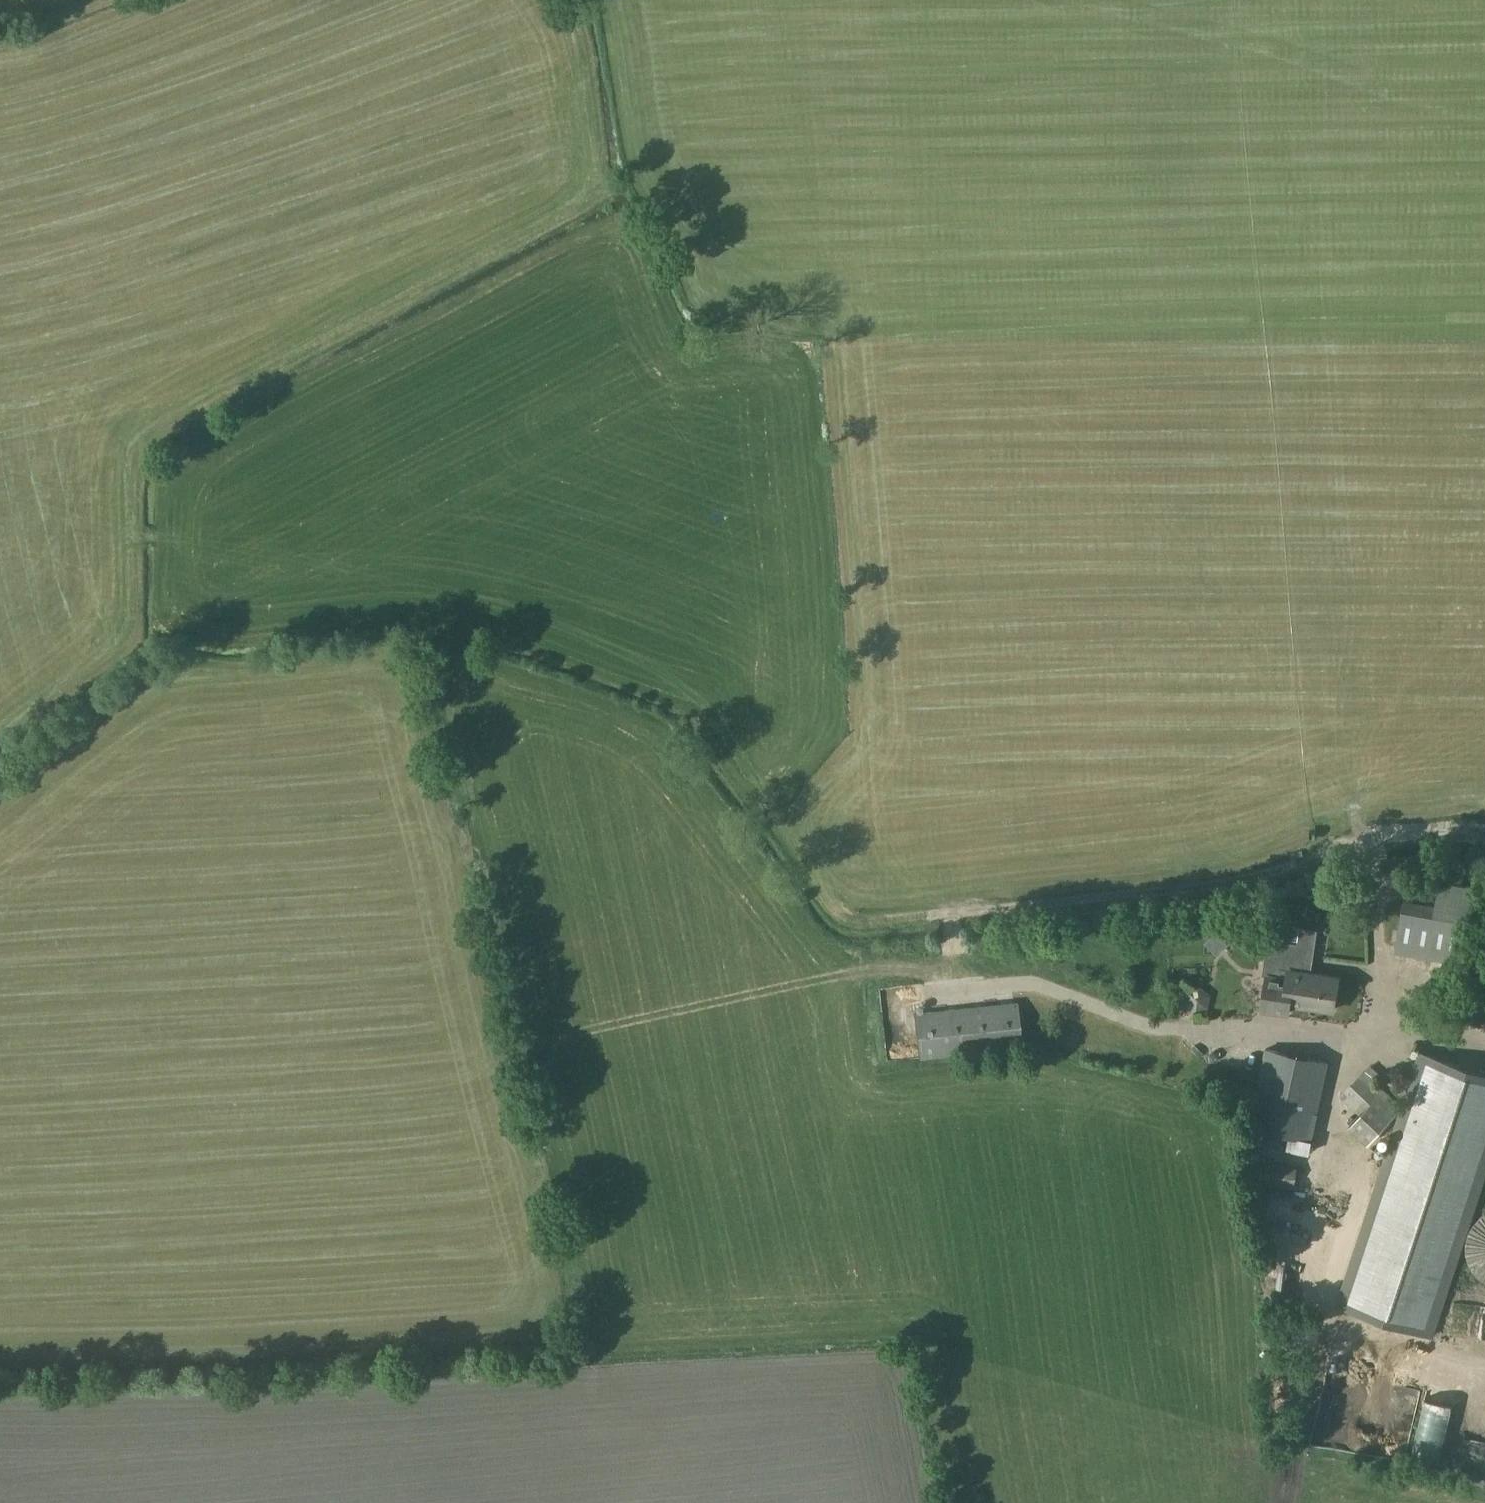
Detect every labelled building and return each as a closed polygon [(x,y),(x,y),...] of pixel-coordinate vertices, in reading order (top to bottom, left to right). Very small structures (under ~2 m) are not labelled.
[(1399,957),(1432,963),(1439,930),(1405,923),(1399,957)] [(1289,1012),(1290,1003),(1333,1009),(1338,977),(1310,973),(1316,931),(1300,929),(1298,945),(1268,940),(1264,971),(1267,976),(1262,1008),(1289,1012)] [(1017,1001),(913,1013),(910,983),(880,986),(888,1062),(1023,1047),(1017,1001)] [(1208,1007),(1211,994),(1199,985),(1187,990),(1185,1003),(1195,1012),(1208,1007)] [(1244,1145),(1263,1149),(1267,1132),(1312,1141),(1329,1061),(1265,1047),(1247,1128),(1248,1128),(1244,1145)] [(1379,1133),(1398,1112),(1335,1305),(1433,1338),(1484,1179),(1484,1072),(1418,1050),(1400,1105),(1364,1070),(1339,1095),(1359,1114),(1351,1122),(1371,1143),(1379,1133)] [(1245,1180),(1295,1187),(1297,1167),(1248,1160),(1245,1180)]
